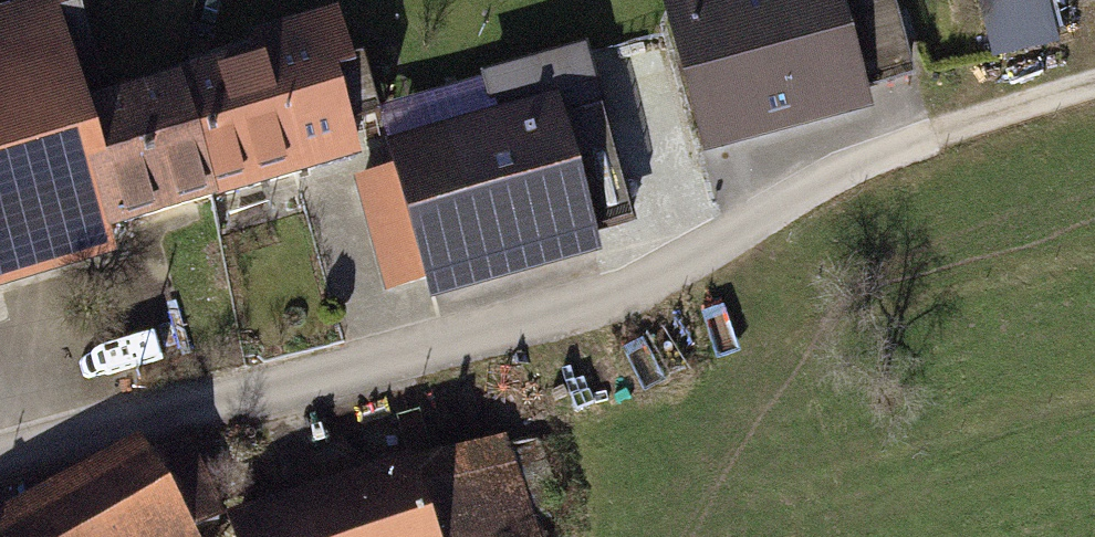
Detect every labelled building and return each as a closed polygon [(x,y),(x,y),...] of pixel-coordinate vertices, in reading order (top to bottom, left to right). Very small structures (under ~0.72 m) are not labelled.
[(238,205),(199,84),(109,112),(97,74),(111,70),(89,0),(0,0),(0,281),(238,205)] [(894,0),(779,0),(688,24),(719,139),(858,101),(855,87),(914,71),(894,0)] [(999,71),(1063,57),(1051,0),(983,0),(999,71)] [(264,63),(199,84),(238,205),(367,165),(344,94),(364,87),(341,16),(258,43),(264,63)] [(359,182),(390,289),(636,218),(588,52),(489,81),(506,140),(359,182)] [(247,521),(252,536),(550,536),(550,534),(572,527),(548,452),(526,459),(521,445),(428,473),(426,466),(247,521)] [(0,534),(0,536),(204,536),(230,523),(194,455),(161,472),(152,455),(0,534)]
